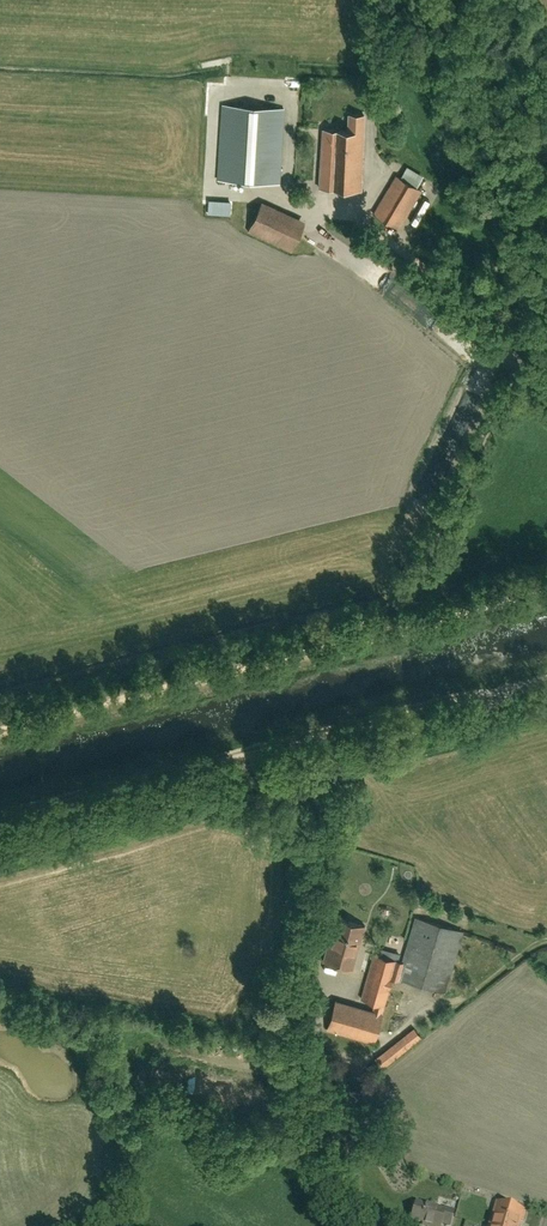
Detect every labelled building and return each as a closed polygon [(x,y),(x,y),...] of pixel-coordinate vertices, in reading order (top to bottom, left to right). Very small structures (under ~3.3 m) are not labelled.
[(279,183),(284,108),(223,105),(218,180),(279,183)] [(361,190),(364,115),(349,114),(348,131),(323,129),(319,188),(361,190)] [(399,227),(421,191),(396,176),(374,212),(399,227)] [(291,252),(305,221),(262,201),(248,231),(291,252)] [(472,381),(466,393),(482,401),(488,390),(472,381)] [(352,970),(365,926),(336,917),(323,961),(352,970)] [(444,993),(462,931),(416,917),(403,963),(374,955),(361,999),(375,1003),(373,1011),(336,1000),(327,1030),(373,1043),(392,979),(400,981),(400,980),(444,993)] [(422,1038),(414,1027),(374,1058),(382,1069),(422,1038)] [(453,1211),(444,1208),(444,1209),(416,1202),(411,1220),(427,1225),(440,1225),(441,1223),(449,1225),(453,1211)] [(520,1222),(523,1223),(526,1212),(523,1211),(523,1210),(496,1202),(490,1223),(489,1225),(519,1225),(520,1222)]
